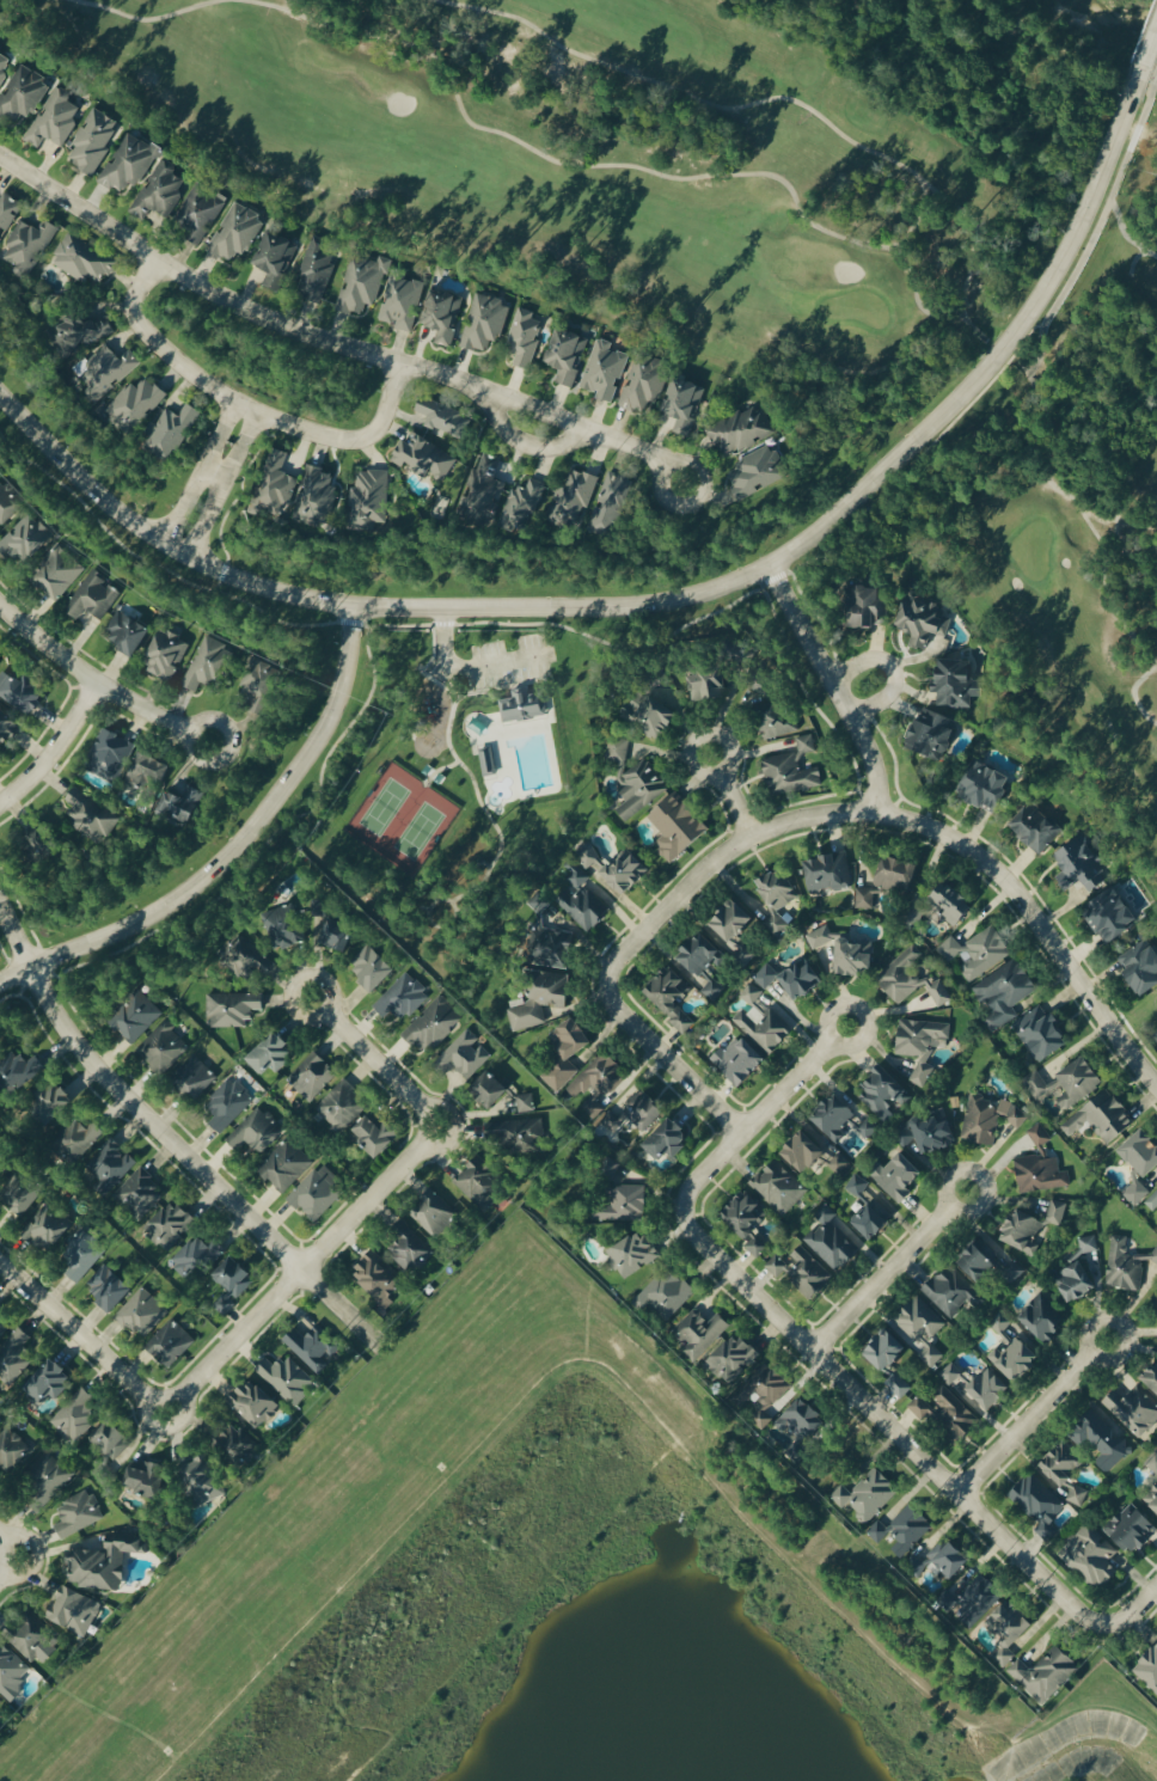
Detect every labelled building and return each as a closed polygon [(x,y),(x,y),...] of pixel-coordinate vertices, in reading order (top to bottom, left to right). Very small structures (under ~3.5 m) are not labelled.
[(13,64),(0,56),(0,85),(13,64)] [(16,127),(21,117),(30,121),(50,83),(18,67),(0,101),(0,119),(16,127)] [(62,150),(76,124),(72,122),(78,109),(66,103),(70,96),(55,88),(24,143),(38,151),(44,140),(62,150)] [(70,147),(74,150),(67,163),(93,178),(116,139),(112,136),(118,125),(92,109),(70,147)] [(97,183),(121,196),(129,182),(139,188),(160,152),(127,133),(111,162),(109,161),(97,183)] [(150,211),(167,221),(181,196),(177,194),(183,182),(172,176),(175,171),(159,161),(128,215),(143,223),(150,211)] [(226,201),(195,183),(173,220),(190,230),(185,240),(199,248),(226,201)] [(21,205),(3,195),(0,200),(0,242),(21,205)] [(233,204),(207,252),(230,264),(236,254),(245,259),(265,221),(233,204)] [(0,258),(0,259),(29,277),(58,229),(44,221),(37,232),(21,222),(0,258)] [(279,294),(297,245),(266,233),(253,267),(267,273),(262,288),(279,294)] [(50,265),(86,287),(91,279),(99,284),(104,275),(109,278),(117,264),(69,234),(50,265)] [(339,255),(309,245),(292,296),(321,306),(339,255)] [(377,308),(389,260),(378,258),(377,265),(350,258),(337,312),(361,318),(365,305),(377,308)] [(411,335),(424,285),(406,280),(407,274),(392,270),(378,322),(397,327),(396,331),(411,335)] [(450,350),(464,299),(430,290),(420,327),(437,331),(434,345),(450,350)] [(474,295),(460,348),(485,354),(488,342),(500,345),(510,305),(474,295)] [(512,367),(529,372),(545,320),(518,311),(506,347),(517,351),(512,367)] [(110,323),(83,322),(84,318),(65,317),(65,328),(58,328),(57,352),(78,353),(78,343),(109,344),(110,323)] [(574,390),(588,339),(555,330),(545,366),(560,370),(556,385),(574,390)] [(613,403),(628,357),(610,351),(612,345),(597,340),(579,392),(613,403)] [(655,405),(672,367),(653,359),(650,366),(637,360),(617,408),(633,415),(635,410),(645,414),(650,403),(655,405)] [(107,411),(129,435),(168,399),(148,378),(136,389),(133,386),(107,411)] [(674,379),(661,415),(677,420),(672,434),(688,439),(705,390),(674,379)] [(463,443),(473,420),(422,399),(416,414),(427,418),(424,427),(463,443)] [(777,435),(763,404),(707,430),(722,461),(777,435)] [(201,414),(187,405),(179,418),(167,410),(143,449),(170,465),(201,414)] [(391,463),(402,470),(404,466),(422,478),(426,471),(444,482),(457,461),(410,432),(391,463)] [(736,462),(743,476),(730,481),(738,500),(786,479),(772,446),(736,462)] [(297,479),(282,475),(287,454),(268,450),(252,516),(273,522),(277,505),(290,508),(297,479)] [(458,518),(492,529),(505,485),(494,482),(500,460),(477,453),(458,518)] [(385,524),(390,474),(355,471),(349,531),(374,534),(375,523),(385,524)] [(595,478),(572,471),(565,493),(556,490),(546,524),(580,533),(595,478)] [(597,508),(595,507),(588,530),(615,539),(633,482),(608,473),(597,508)] [(535,517),(545,488),(528,481),(525,490),(513,486),(498,527),(523,536),(530,516),(535,517)] [(1,529),(23,508),(0,483),(0,528),(1,529)] [(21,551),(30,561),(54,538),(33,516),(11,536),(9,535),(0,544),(0,554),(9,563),(21,551)] [(54,603),(85,574),(62,549),(31,579),(54,603)] [(100,623),(121,595),(108,585),(108,584),(93,572),(62,611),(76,621),(84,611),(100,623)] [(849,628),(885,629),(886,602),(879,602),(880,588),(851,588),(849,628)] [(894,628),(914,638),(909,647),(922,654),(927,644),(941,650),(957,619),(910,595),(894,628)] [(135,657),(150,631),(118,612),(102,638),(135,657)] [(143,673),(172,684),(188,643),(159,631),(143,673)] [(196,695),(201,684),(214,691),(233,652),(204,638),(180,687),(196,695)] [(936,707),(971,710),(972,699),(982,699),(984,682),(978,682),(979,669),(972,668),(972,664),(939,661),(937,684),(931,684),(930,695),(937,695),(936,707)] [(243,714),(271,719),(280,669),(252,664),(243,714)] [(723,700),(722,691),(728,690),(724,668),(687,673),(692,704),(723,700)] [(21,685),(3,672),(0,676),(0,697),(28,717),(42,697),(29,687),(32,683),(26,678),(21,685)] [(512,700),(498,702),(501,725),(543,719),(540,695),(528,696),(527,689),(511,691),(512,700)] [(908,751),(943,764),(958,723),(923,710),(908,751)] [(0,711),(0,752),(20,727),(0,711)] [(795,721),(785,725),(781,711),(757,718),(765,744),(799,733),(795,721)] [(134,744),(102,731),(86,772),(118,784),(134,744)] [(822,788),(819,769),(805,772),(802,756),(815,754),(812,737),(795,740),(797,754),(763,760),(770,798),(822,788)] [(607,762),(627,762),(627,740),(607,740),(607,762)] [(479,751),(482,778),(494,777),(491,749),(479,751)] [(170,767),(138,754),(125,784),(143,791),(139,801),(153,807),(170,767)] [(620,781),(627,789),(620,796),(626,803),(615,814),(628,827),(668,789),(642,761),(620,781)] [(958,796),(994,815),(1012,782),(976,762),(958,796)] [(65,818),(96,846),(117,822),(77,787),(63,802),(72,810),(65,818)] [(203,793),(188,788),(184,800),(166,794),(158,815),(191,827),(203,793)] [(712,832),(687,801),(681,806),(674,797),(647,818),(663,838),(654,845),(670,865),(712,832)] [(1039,858),(1064,833),(1033,803),(1008,828),(1039,858)] [(24,834),(42,863),(60,852),(41,823),(24,834)] [(1082,883),(1086,893),(1109,883),(1090,838),(1054,854),(1063,876),(1057,878),(1063,892),(1082,883)] [(622,899),(649,874),(627,850),(608,867),(588,845),(574,859),(593,880),(599,874),(622,899)] [(810,897),(852,888),(845,854),(820,859),(820,862),(804,865),(810,897)] [(918,868),(883,857),(874,888),(909,898),(918,868)] [(549,894),(587,935),(613,912),(569,864),(558,875),(563,880),(549,894)] [(772,938),(793,926),(784,908),(799,900),(783,870),(755,885),(772,918),(763,923),(772,938)] [(974,909),(946,884),(928,903),(955,929),(974,909)] [(1084,917),(1099,937),(1101,935),(1109,945),(1144,919),(1134,905),(1127,910),(1112,889),(1090,905),(1094,910),(1084,917)] [(855,911),(876,911),(876,890),(855,890),(855,911)] [(754,921),(733,901),(709,926),(730,946),(754,921)] [(304,944),(294,907),(265,915),(275,952),(304,944)] [(319,947),(345,956),(354,929),(328,920),(319,947)] [(1012,959),(995,928),(960,948),(955,939),(937,949),(946,966),(956,960),(969,983),(1012,959)] [(570,933),(532,932),(531,969),(569,970),(570,933)] [(835,978),(870,979),(870,957),(863,957),(863,947),(847,947),(847,937),(828,936),(828,933),(810,933),(809,952),(835,952),(835,978)] [(703,975),(722,954),(701,934),(671,967),(694,988),(705,977),(703,975)] [(268,967),(257,942),(248,945),(246,939),(215,953),(223,972),(235,966),(241,979),(268,967)] [(1156,988),(1156,955),(1145,940),(1115,964),(1143,999),(1156,988)] [(395,972),(369,948),(347,970),(373,995),(395,972)] [(899,1008),(921,987),(933,1000),(937,1009),(952,1003),(946,990),(939,981),(931,984),(925,977),(916,980),(912,969),(924,958),(914,948),(909,950),(890,967),(887,968),(878,977),(885,993),(899,1008)] [(769,965),(752,977),(763,992),(779,981),(796,1004),(824,984),(806,960),(779,980),(769,965)] [(1019,1018),(1012,1009),(1038,993),(1017,961),(970,991),(980,1007),(980,1008),(995,1033),(1019,1018)] [(694,1026),(676,1007),(692,991),(668,968),(642,994),(684,1036),(694,1026)] [(570,978),(533,973),(527,1012),(512,1010),(509,1027),(542,1032),(545,1008),(565,1011),(570,978)] [(390,1014),(403,1026),(429,997),(404,974),(371,1010),(384,1021),(390,1014)] [(700,994),(712,1004),(724,991),(712,980),(700,994)] [(770,1057),(794,1031),(771,1009),(764,1017),(753,1006),(762,997),(750,985),(738,998),(749,1008),(735,1023),(770,1057)] [(133,1047),(162,1014),(140,994),(110,1027),(133,1047)] [(262,1012),(262,996),(207,996),(207,1028),(251,1028),(251,1013),(262,1012)] [(402,1036),(423,1059),(462,1022),(440,999),(402,1036)] [(1015,1023),(1036,1066),(1070,1049),(1053,1014),(1046,1018),(1041,1010),(1015,1023)] [(592,1048),(575,1020),(550,1035),(556,1044),(547,1050),(557,1066),(541,1076),(552,1094),(578,1078),(569,1062),(592,1048)] [(191,1046),(165,1021),(136,1053),(162,1078),(191,1046)] [(949,1026),(898,1023),(896,1058),(914,1059),(913,1087),(929,1088),(931,1049),(948,1050),(949,1026)] [(480,1043),(466,1031),(433,1066),(445,1077),(453,1069),(467,1083),(491,1058),(478,1045),(480,1043)] [(275,1074),(296,1056),(276,1034),(245,1060),(259,1077),(270,1069),(275,1074)] [(767,1062),(739,1036),(713,1064),(740,1090),(767,1062)] [(597,1108),(628,1077),(604,1053),(566,1092),(574,1100),(582,1093),(597,1108)] [(337,1077),(314,1054),(286,1081),(308,1104),(337,1077)] [(25,1064),(22,1055),(0,1064),(0,1097),(46,1080),(38,1059),(25,1064)] [(217,1081),(195,1058),(171,1081),(193,1103),(217,1081)] [(1055,1101),(1062,1113),(1104,1088),(1088,1062),(1058,1079),(1067,1094),(1055,1101)] [(886,1127),(894,1118),(888,1113),(895,1105),(904,1113),(915,1100),(880,1068),(860,1090),(865,1094),(858,1101),(886,1127)] [(1046,1091),(1037,1073),(1024,1080),(1033,1098),(1046,1091)] [(535,1112),(533,1093),(503,1096),(501,1078),(473,1082),(476,1106),(515,1102),(516,1114),(535,1112)] [(220,1137),(254,1102),(230,1079),(204,1106),(215,1117),(208,1125),(220,1137)] [(313,1113),(340,1138),(369,1107),(341,1082),(313,1113)] [(27,1111),(45,1130),(74,1104),(56,1085),(27,1111)] [(664,1118),(644,1090),(600,1122),(612,1138),(632,1124),(641,1135),(664,1118)] [(858,1112),(837,1092),(809,1121),(836,1147),(847,1135),(841,1129),(858,1112)] [(1058,1125),(1067,1139),(1090,1125),(1104,1148),(1135,1130),(1112,1093),(1058,1125)] [(961,1142),(993,1148),(998,1125),(1023,1130),(1027,1110),(982,1101),(982,1099),(970,1096),(961,1142)] [(283,1133),(258,1108),(225,1142),(236,1153),(246,1144),(259,1157),(283,1133)] [(351,1134),(377,1162),(400,1139),(375,1112),(351,1134)] [(922,1158),(957,1147),(946,1113),(897,1128),(903,1147),(918,1143),(922,1158)] [(667,1154),(672,1159),(692,1140),(671,1119),(643,1147),(658,1162),(667,1154)] [(104,1135),(88,1120),(59,1151),(75,1166),(104,1135)] [(484,1124),(485,1149),(543,1147),(542,1121),(484,1124)] [(1020,1197),(1071,1189),(1068,1173),(1059,1175),(1057,1160),(1045,1161),(1042,1145),(1052,1143),(1050,1126),(1030,1129),(1035,1157),(1014,1160),(1020,1197)] [(1143,1131),(1118,1154),(1144,1182),(1156,1170),(1156,1146),(1143,1131)] [(802,1177),(825,1154),(802,1133),(780,1156),(802,1177)] [(257,1173),(283,1197),(313,1164),(287,1140),(257,1173)] [(136,1166),(112,1141),(81,1170),(104,1196),(136,1166)] [(838,1178),(852,1164),(840,1153),(827,1167),(838,1178)] [(898,1204),(924,1176),(898,1153),(873,1181),(898,1204)] [(781,1220),(808,1194),(775,1161),(748,1187),(781,1220)] [(507,1198),(497,1175),(490,1179),(483,1164),(456,1176),(474,1214),(507,1198)] [(285,1201),(296,1213),(300,1209),(314,1224),(347,1193),(323,1166),(285,1201)] [(139,1223),(165,1195),(139,1170),(112,1198),(139,1223)] [(19,1220),(44,1191),(19,1171),(0,1194),(0,1204),(19,1220)] [(869,1185),(855,1175),(844,1191),(858,1200),(869,1185)] [(1122,1198),(1135,1210),(1149,1195),(1136,1183),(1122,1198)] [(645,1188),(611,1188),(610,1205),(600,1205),(600,1223),(644,1224),(645,1188)] [(458,1218),(432,1193),(409,1217),(435,1242),(458,1218)] [(1143,1205),(1154,1218),(1156,1215),(1156,1193),(1143,1205)] [(754,1259),(772,1246),(758,1226),(767,1219),(752,1197),(742,1204),(740,1201),(722,1214),(754,1259)] [(143,1231),(167,1255),(196,1226),(172,1202),(143,1231)] [(1002,1243),(1026,1256),(1034,1258),(1039,1250),(1040,1244),(1050,1226),(1061,1233),(1065,1234),(1068,1216),(1070,1212),(1058,1205),(1050,1204),(1047,1218),(1043,1225),(1030,1218),(1029,1217),(1017,1210),(1005,1231),(1002,1243)] [(891,1224),(871,1206),(853,1227),(872,1245),(891,1224)] [(69,1218),(39,1208),(28,1244),(58,1254),(69,1218)] [(803,1244),(838,1276),(859,1253),(828,1224),(832,1221),(825,1215),(817,1223),(820,1225),(803,1244)] [(404,1224),(395,1232),(402,1241),(388,1253),(409,1277),(433,1255),(404,1224)] [(605,1255),(623,1282),(658,1260),(641,1232),(605,1255)] [(104,1248),(80,1233),(55,1271),(79,1287),(104,1248)] [(209,1249),(197,1238),(171,1267),(190,1284),(222,1249),(215,1242),(209,1249)] [(1102,1296),(1095,1238),(1078,1241),(1081,1261),(1073,1262),(1074,1273),(1059,1275),(1062,1300),(1102,1296)] [(1140,1295),(1145,1264),(1156,1266),(1156,1253),(1126,1249),(1127,1242),(1111,1240),(1104,1289),(1140,1295)] [(998,1271),(975,1246),(956,1263),(980,1288),(998,1271)] [(764,1269),(777,1282),(783,1276),(811,1303),(834,1280),(801,1247),(786,1263),(778,1255),(764,1269)] [(381,1306),(404,1283),(373,1252),(350,1274),(381,1306)] [(231,1260),(213,1279),(236,1302),(255,1282),(231,1260)] [(131,1292),(104,1266),(82,1289),(110,1315),(131,1292)] [(951,1323),(978,1297),(947,1267),(921,1293),(951,1323)] [(696,1293),(669,1268),(639,1302),(666,1326),(696,1293)] [(141,1342),(167,1314),(141,1289),(114,1317),(141,1342)] [(1018,1321),(1047,1348),(1071,1323),(1042,1296),(1018,1321)] [(946,1326),(916,1298),(893,1323),(901,1330),(896,1335),(919,1357),(918,1359),(931,1371),(943,1358),(929,1344),(946,1326)] [(718,1316),(709,1325),(694,1312),(674,1334),(690,1349),(684,1356),(695,1366),(730,1327),(718,1316)] [(11,1328),(0,1318),(0,1340),(11,1328)] [(193,1342),(171,1321),(143,1350),(166,1371),(193,1342)] [(318,1377),(343,1351),(316,1326),(302,1341),(294,1334),(283,1345),(318,1377)] [(31,1338),(13,1329),(0,1352),(0,1383),(13,1391),(32,1356),(23,1351),(31,1338)] [(907,1351),(885,1331),(862,1355),(884,1375),(907,1351)] [(759,1358),(735,1335),(706,1367),(730,1389),(759,1358)] [(1016,1387),(1044,1358),(1025,1340),(1021,1344),(1013,1337),(989,1362),(1016,1387)] [(267,1362),(256,1373),(292,1410),(316,1386),(286,1356),(274,1368),(267,1362)] [(1148,1360),(1146,1393),(1156,1393),(1156,1361),(1148,1360)] [(70,1378),(51,1361),(23,1391),(40,1406),(49,1397),(57,1403),(67,1392),(62,1387),(70,1378)] [(938,1377),(949,1389),(956,1383),(988,1415),(1012,1393),(989,1369),(973,1385),(952,1363),(938,1377)] [(733,1399),(743,1409),(755,1396),(762,1403),(748,1417),(763,1431),(780,1413),(775,1408),(791,1390),(765,1365),(733,1399)] [(252,1434),(272,1420),(270,1416),(276,1411),(254,1381),(228,1401),(252,1434)] [(1138,1386),(1120,1404),(1111,1395),(1101,1405),(1138,1441),(1156,1422),(1156,1405),(1138,1386)] [(907,1410),(922,1425),(930,1417),(957,1446),(979,1425),(945,1388),(929,1403),(922,1396),(907,1410)] [(48,1426),(73,1448),(97,1423),(88,1415),(98,1404),(82,1389),(48,1426)] [(806,1451),(803,1449),(827,1423),(801,1400),(774,1429),(788,1442),(782,1448),(797,1462),(806,1451)] [(1109,1477),(1133,1451),(1092,1413),(1068,1439),(1083,1453),(1089,1447),(1106,1462),(1100,1469),(1109,1477)] [(107,1459),(126,1440),(109,1422),(89,1441),(107,1459)] [(248,1428),(217,1436),(226,1470),(257,1462),(248,1428)] [(8,1430),(0,1439),(0,1471),(7,1477),(31,1451),(8,1430)] [(130,1447),(125,1442),(109,1458),(113,1463),(130,1447)] [(40,1500),(39,1502),(42,1505),(74,1481),(50,1449),(28,1466),(34,1473),(25,1480),(40,1500)] [(1156,1452),(1142,1466),(1156,1481),(1156,1453),(1156,1452)] [(177,1473),(198,1511),(225,1496),(204,1458),(177,1473)] [(162,1496),(160,1466),(124,1468),(126,1499),(162,1496)] [(898,1492),(873,1470),(851,1495),(841,1487),(829,1501),(842,1512),(848,1505),(859,1514),(855,1519),(866,1529),(898,1492)] [(1008,1499),(1039,1527),(1034,1533),(1047,1545),(1060,1531),(1052,1523),(1066,1508),(1030,1475),(1008,1499)] [(1142,1500),(1156,1516),(1156,1486),(1142,1500)] [(62,1544),(103,1520),(87,1491),(55,1510),(62,1523),(53,1529),(62,1544)] [(1131,1504),(1104,1530),(1132,1560),(1156,1536),(1156,1531),(1131,1504)] [(879,1547),(890,1536),(898,1544),(891,1551),(902,1562),(933,1530),(909,1507),(885,1532),(878,1524),(867,1536),(879,1547)] [(1120,1555),(1087,1526),(1060,1556),(1100,1592),(1120,1570),(1113,1563),(1120,1555)] [(122,1591),(123,1555),(141,1556),(141,1533),(106,1533),(106,1553),(68,1553),(68,1591),(122,1591)] [(929,1561),(953,1583),(969,1564),(946,1543),(929,1561)] [(955,1607),(973,1627),(1004,1599),(983,1576),(958,1599),(951,1590),(937,1602),(947,1614),(955,1607)] [(101,1606),(61,1589),(45,1623),(85,1641),(101,1606)] [(990,1621),(1011,1643),(992,1662),(1002,1672),(1017,1657),(1011,1651),(1034,1628),(1009,1602),(990,1621)] [(29,1664),(34,1659),(42,1667),(62,1646),(33,1619),(9,1645),(29,1664)] [(0,1644),(0,1696),(9,1704),(25,1687),(20,1681),(29,1672),(0,1644)] [(1045,1709),(1079,1668),(1054,1647),(1033,1673),(1018,1660),(1005,1676),(1045,1709)] [(1132,1672),(1156,1699),(1156,1648),(1132,1672)]
